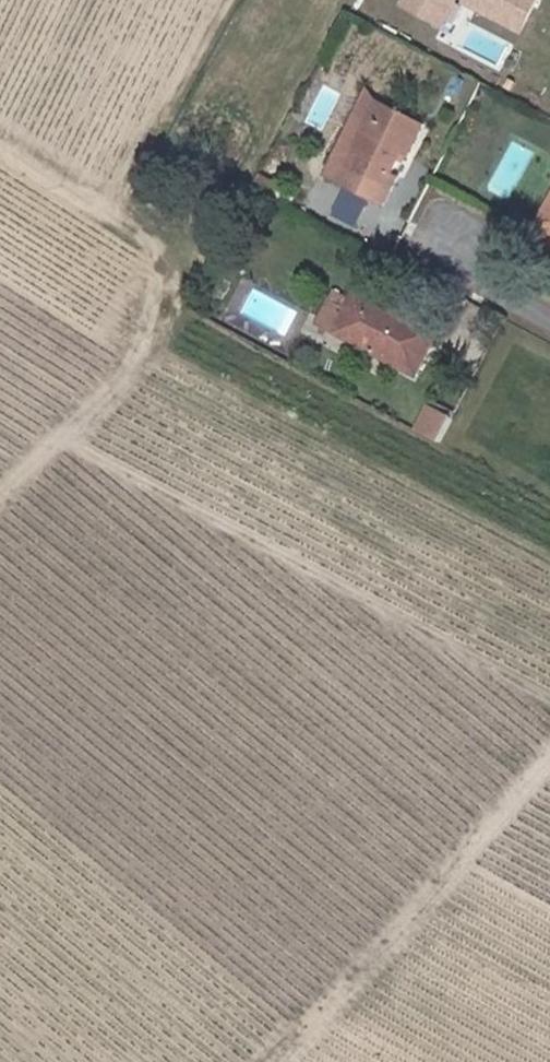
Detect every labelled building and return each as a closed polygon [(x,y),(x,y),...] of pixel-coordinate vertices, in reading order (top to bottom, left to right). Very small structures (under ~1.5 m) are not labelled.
[(543,0),(403,0),(400,6),(449,30),(462,5),(524,37),(543,0)] [(414,116),(368,88),(339,135),(330,129),(312,159),(367,192),(384,165),(377,161),(388,143),(395,147),(414,116)] [(526,235),(549,247),(549,189),(526,235)] [(431,329),(348,286),(339,304),(319,294),(308,317),(332,331),(408,372),(431,329)] [(332,331),(308,317),(301,330),(325,343),(332,331)] [(445,416),(423,405),(409,430),(432,442),(445,416)]
